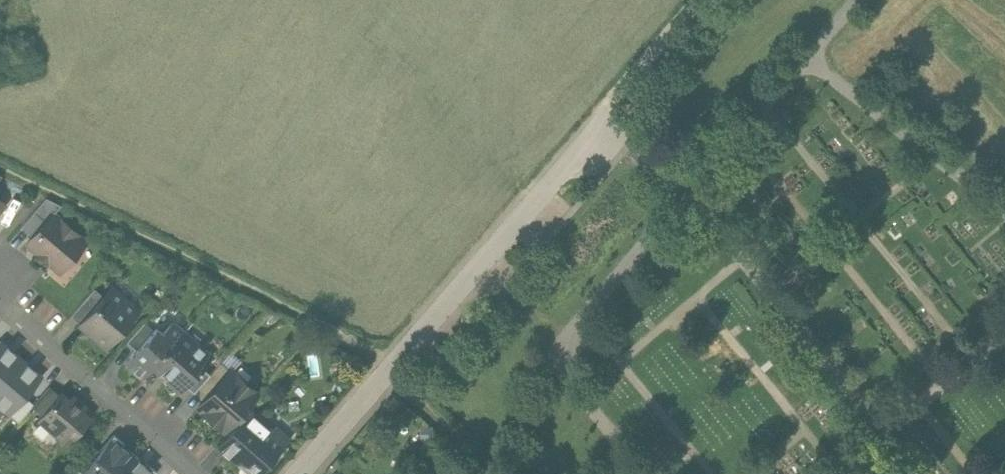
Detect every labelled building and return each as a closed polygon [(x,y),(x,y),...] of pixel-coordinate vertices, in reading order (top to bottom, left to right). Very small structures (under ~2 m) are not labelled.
[(20,226),(32,236),(51,213),(53,214),(60,205),(45,198),(20,226)] [(62,223),(53,214),(51,213),(32,236),(26,241),(38,252),(38,256),(44,261),(49,261),(60,271),(85,242),(74,233),(74,229),(66,223),(62,223)] [(111,288),(103,297),(79,324),(106,348),(138,312),(111,288)] [(70,316),(79,324),(103,297),(94,289),(70,316)] [(156,327),(153,331),(136,350),(124,363),(142,379),(153,368),(183,333),(185,331),(172,321),(162,333),(156,327)] [(127,343),(136,350),(153,331),(144,324),(127,343)] [(210,356),(183,333),(153,368),(160,374),(163,371),(169,376),(166,379),(180,391),(185,385),(201,367),(210,356)] [(21,358),(0,340),(0,382),(21,358)] [(9,415),(43,377),(21,358),(0,382),(0,407),(9,415)] [(202,384),(211,392),(230,371),(221,363),(210,375),(202,384)] [(210,375),(201,367),(185,385),(194,394),(202,384),(210,375)] [(259,397),(230,371),(211,392),(198,407),(227,432),(248,409),(259,397)] [(32,406),(41,414),(58,395),(49,387),(32,406)] [(41,414),(38,418),(68,444),(90,419),(82,412),(85,408),(72,396),(68,400),(60,392),(58,395),(41,414)] [(271,430),(248,409),(227,432),(216,444),(236,462),(246,461),(246,464),(256,472),(269,457),(276,455),(280,450),(281,444),(269,433),(271,430)] [(432,427),(420,427),(420,440),(432,439),(432,427)] [(133,456),(122,446),(123,444),(113,435),(99,452),(83,470),(80,473),(117,473),(133,456)] [(73,462),(83,470),(99,452),(89,444),(73,462)] [(133,456),(117,473),(156,473),(157,473),(146,464),(144,466),(133,456)]
